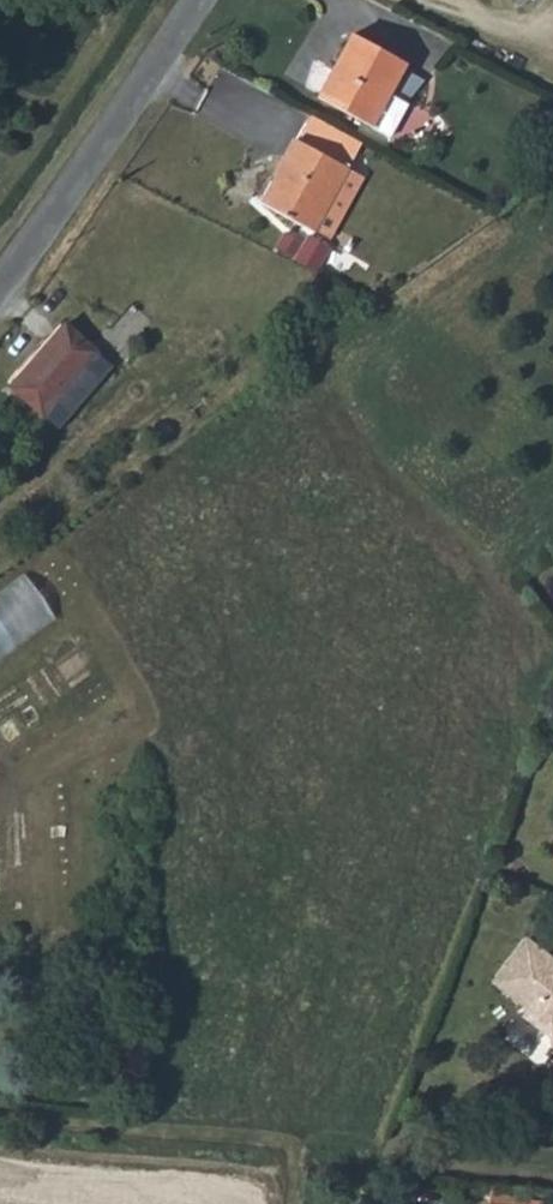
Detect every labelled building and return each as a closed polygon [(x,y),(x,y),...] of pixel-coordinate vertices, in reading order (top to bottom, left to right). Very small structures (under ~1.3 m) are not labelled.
[(523,15),(541,0),(511,0),(523,15)] [(400,61),(347,34),(315,96),(384,133),(401,102),(383,92),(400,61)] [(311,116),(297,142),(341,165),(355,141),(311,116)] [(259,204),(313,232),(345,168),(341,165),(297,142),(292,140),(259,204)] [(362,177),(345,168),(313,232),(328,240),(362,177)] [(9,385),(41,413),(94,350),(62,323),(9,385)] [(52,424),(106,360),(94,350),(41,413),(52,424)] [(0,596),(0,662),(66,621),(36,574),(0,596)] [(497,979),(532,1006),(534,1018),(552,1033),(552,954),(530,936),(497,979)]
